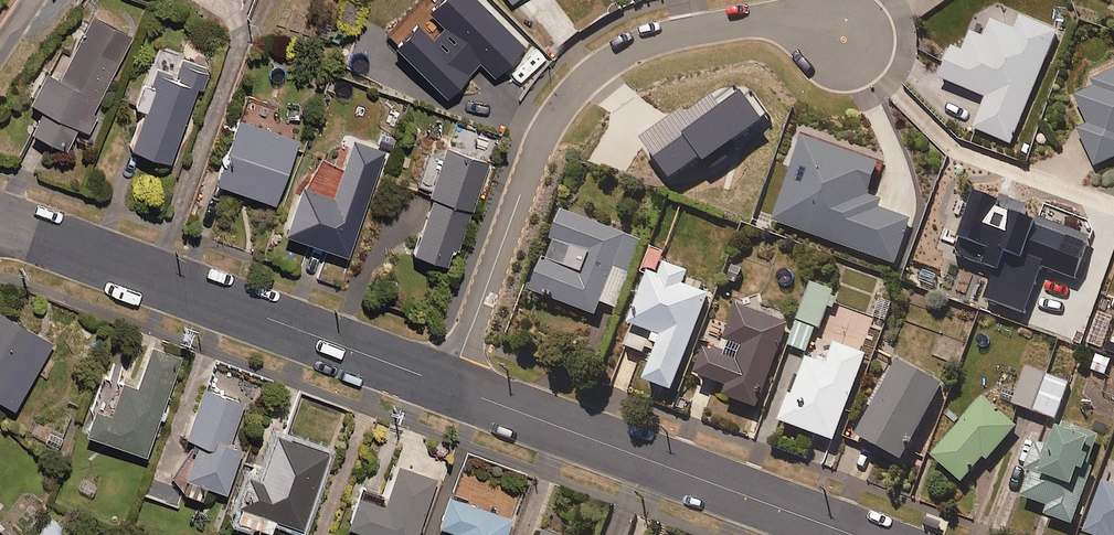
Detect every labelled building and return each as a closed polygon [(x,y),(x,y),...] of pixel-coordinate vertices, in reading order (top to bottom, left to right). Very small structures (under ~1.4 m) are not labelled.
[(505,27),(477,0),(439,0),(426,13),(442,29),(431,41),(415,25),(392,49),(443,99),(478,63),(493,77),(524,45),(505,27)] [(134,35),(95,15),(64,76),(50,69),(33,101),(46,108),(34,131),(69,149),(80,127),(86,130),(134,35)] [(982,40),(971,35),(962,55),(952,51),(940,81),(987,101),(974,131),(1011,146),(1059,33),(1019,16),(1013,31),(990,21),(982,40)] [(159,49),(137,105),(147,109),(132,146),(172,161),(200,89),(205,91),(212,72),(207,70),(208,68),(159,49)] [(1092,87),(1095,94),(1077,102),(1089,127),(1078,132),(1096,169),(1113,160),(1113,76),(1092,87)] [(296,141),(235,119),(212,184),(272,206),(296,141)] [(880,167),(802,140),(772,224),(896,267),(911,223),(877,211),(880,203),(869,199),(880,167)] [(488,165),(443,149),(438,165),(426,161),(417,185),(429,189),(424,203),(428,204),(409,254),(444,267),(450,253),(455,254),(488,165)] [(376,170),(345,158),(330,198),(299,187),(282,236),(345,258),(376,170)] [(561,213),(550,243),(556,245),(548,266),(543,264),(531,296),(595,319),(601,304),(617,310),(641,242),(561,213)] [(690,275),(654,263),(630,330),(653,338),(649,347),(659,351),(645,389),(673,398),(709,298),(685,289),(690,275)] [(812,285),(788,347),(810,356),(828,309),(835,312),(840,301),(833,298),(834,293),(812,285)] [(788,326),(737,308),(721,358),(704,353),(695,380),(728,391),(724,402),(759,414),(788,326)] [(0,311),(0,400),(6,403),(44,336),(0,311)] [(867,358),(835,347),(827,369),(807,362),(783,428),(835,446),(867,358)] [(114,414),(98,408),(89,434),(148,455),(182,358),(154,348),(140,389),(125,384),(114,414)] [(944,390),(897,365),(856,443),(903,467),(944,390)] [(1070,384),(1027,369),(1013,407),(1056,422),(1070,384)] [(248,402),(208,386),(188,437),(202,442),(182,489),(204,498),(210,485),(228,493),(246,447),(232,441),(248,402)] [(1016,431),(981,401),(932,460),(963,487),(984,461),(988,464),(1016,431)] [(1099,437),(1062,425),(1053,453),(1038,448),(1020,500),(1048,509),(1045,519),(1073,529),(1088,484),(1084,482),(1099,437)] [(331,453),(280,436),(266,476),(254,472),(238,518),(274,531),(278,518),(305,527),(331,453)] [(401,466),(387,505),(362,496),(351,526),(376,534),(419,534),(439,480),(401,466)] [(1104,485),(1086,534),(1113,534),(1113,489),(1104,485)] [(452,496),(442,526),(459,532),(458,534),(509,534),(515,518),(452,496)] [(54,513),(39,534),(61,534),(65,528),(61,518),(54,513)]
